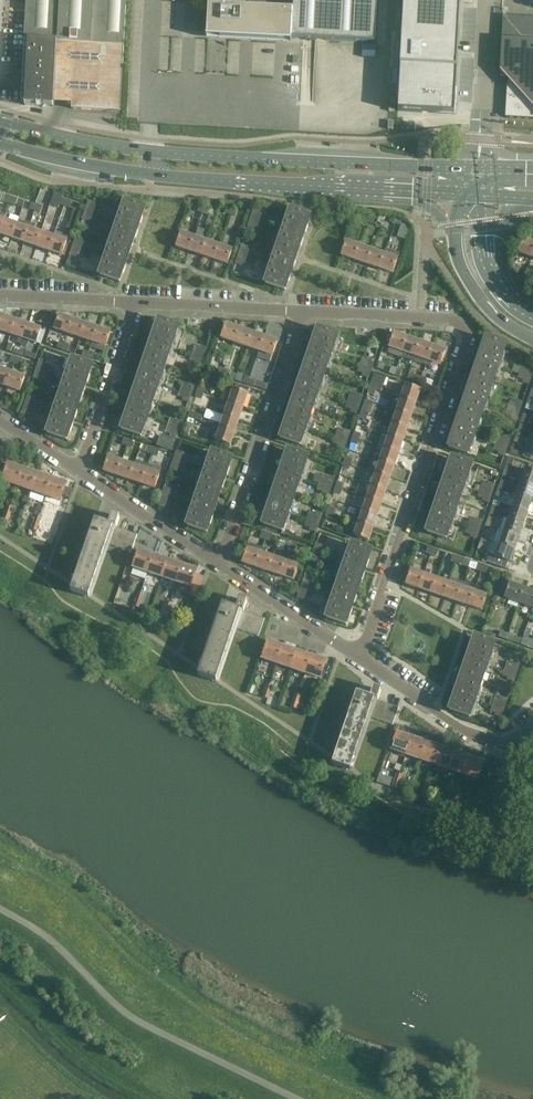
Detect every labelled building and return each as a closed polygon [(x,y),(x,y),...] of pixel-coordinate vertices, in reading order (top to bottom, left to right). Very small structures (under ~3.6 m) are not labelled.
[(57,42),(68,43),(69,25),(40,24),(41,0),(27,0),(24,41),(57,42)] [(90,44),(93,0),(41,0),(40,24),(69,25),(68,43),(90,44)] [(119,112),(123,65),(126,0),(93,0),(90,44),(68,43),(57,42),(54,103),(72,104),(71,109),(119,112)] [(208,6),(207,34),(248,36),(248,37),(291,39),(375,43),(377,0),(293,0),(293,11),(249,9),(249,0),(213,0),(213,7),(208,6)] [(398,112),(453,115),(460,0),(404,0),(398,112)] [(499,79),(507,80),(505,118),(532,120),(532,18),(503,16),(500,71),(499,79)] [(24,41),(21,101),(20,102),(24,102),(24,106),(36,106),(42,107),(43,108),(45,107),(53,107),(54,103),(57,42),(24,41)] [(89,219),(93,206),(94,203),(88,201),(82,219),(88,221),(89,219)] [(135,238),(138,230),(137,230),(138,226),(139,227),(142,218),(141,218),(144,209),(125,203),(112,239),(132,246),(135,238)] [(93,206),(89,219),(94,221),(99,208),(93,206)] [(253,229),(254,227),(258,214),(259,211),(253,209),(247,227),(253,229)] [(304,235),(305,235),(308,227),(307,227),(310,218),(290,211),(278,248),(297,255),(300,247),(301,247),(304,239),(303,238),(304,235)] [(258,214),(254,227),(259,229),(264,215),(258,214)] [(12,239),(16,225),(4,221),(6,215),(0,232),(0,235),(12,239)] [(12,239),(24,243),(31,223),(26,222),(24,228),(16,225),(12,239)] [(24,243),(37,247),(41,234),(34,231),(36,225),(31,223),(24,243)] [(54,238),(49,252),(62,256),(67,242),(66,242),(68,236),(55,232),(54,238)] [(37,247),(49,252),(54,238),(41,234),(37,247)] [(189,252),(194,238),(181,234),(177,247),(189,252)] [(76,255),(81,242),(82,239),(76,237),(70,255),(76,257),(76,255)] [(207,243),(194,238),(189,252),(202,256),(207,243)] [(129,254),(132,246),(112,239),(99,276),(119,283),(122,274),(123,274),(126,266),(125,266),(126,262),(127,263),(130,254),(129,254)] [(532,254),(532,243),(524,240),(519,253),(532,258),(532,254)] [(81,242),(76,255),(82,257),(87,244),(81,242)] [(219,247),(207,243),(202,256),(214,260),(219,247)] [(355,261),(359,247),(347,243),(342,256),(355,261)] [(242,263),(246,250),(247,248),(241,246),(235,264),(241,266),(242,263)] [(219,247),(214,260),(227,265),(232,251),(219,247)] [(372,251),(359,247),(355,261),(367,265),(372,251)] [(295,262),(297,255),(278,248),(265,285),(285,291),(288,283),(291,274),(292,271),(295,263),(295,262)] [(384,255),(380,269),(392,273),(397,260),(396,260),(398,254),(386,249),(384,255)] [(246,250),(242,263),(247,265),(252,252),(246,250)] [(384,255),(372,251),(367,265),(380,269),(384,255)] [(68,334),(73,321),(60,316),(55,330),(68,334)] [(0,325),(0,331),(11,334),(15,321),(3,317),(0,325)] [(15,321),(11,334),(19,337),(17,343),(21,344),(22,344),(24,339),(28,325),(15,321)] [(85,325),(73,321),(68,334),(81,338),(85,325)] [(146,358),(166,365),(178,328),(158,322),(146,358)] [(28,325),(24,339),(36,343),(41,330),(28,325)] [(98,329),(85,325),(81,338),(93,342),(98,329)] [(234,343),(239,330),(226,325),(222,339),(234,343)] [(98,329),(93,342),(91,348),(104,352),(106,347),(111,333),(98,329)] [(41,330),(36,343),(41,345),(45,332),(41,330)] [(252,334),(239,330),(234,343),(247,347),(252,334)] [(306,366),(325,373),(337,337),(318,330),(306,366)] [(264,338),(252,334),(247,347),(259,352),(264,338)] [(400,358),(407,339),(394,335),(388,353),(400,358)] [(264,338),(259,352),(272,356),(277,342),(264,338)] [(419,343),(407,339),(400,358),(413,362),(419,343)] [(493,383),(495,374),(505,346),(486,340),(473,376),(493,383)] [(216,341),(206,370),(218,374),(217,375),(223,377),(225,370),(220,368),(220,369),(217,368),(219,363),(215,361),(221,343),(216,341)] [(432,347),(419,343),(413,362),(425,366),(432,347)] [(201,367),(208,348),(201,346),(200,348),(194,346),(190,361),(195,363),(194,365),(201,367)] [(432,347),(425,366),(430,368),(432,362),(440,365),(445,351),(432,347)] [(226,369),(232,350),(229,349),(226,357),(225,357),(223,362),(224,362),(223,366),(224,366),(223,368),(226,369)] [(95,355),(92,361),(100,364),(102,357),(95,355)] [(369,379),(376,360),(368,357),(367,360),(362,358),(357,373),(363,374),(362,377),(369,379)] [(153,401),(166,365),(146,358),(134,394),(153,401)] [(39,359),(33,378),(40,381),(41,378),(46,380),(51,366),(46,364),(47,362),(39,359)] [(60,397),(79,404),(92,367),(73,361),(60,397)] [(532,375),(532,365),(529,364),(528,366),(523,364),(518,379),(523,381),(522,383),(529,385),(532,375)] [(312,409),(325,373),(306,366),(293,402),(312,409)] [(400,378),(403,370),(396,368),(394,376),(400,378)] [(0,369),(0,384),(7,387),(12,373),(0,369)] [(12,373),(7,387),(20,391),(24,378),(12,373)] [(389,378),(374,373),(369,388),(376,391),(377,390),(381,392),(383,385),(386,387),(389,378)] [(409,373),(407,380),(419,384),(422,377),(409,373)] [(189,403),(196,384),(195,384),(198,377),(190,374),(188,381),(189,382),(188,384),(182,382),(178,397),(183,398),(182,401),(189,403)] [(236,380),(236,381),(248,385),(250,378),(238,374),(238,376),(233,374),(232,379),(236,380)] [(480,419),(483,410),(493,383),(473,376),(461,412),(480,419)] [(425,386),(427,379),(422,377),(419,384),(425,386)] [(254,387),(256,380),(250,378),(248,385),(254,387)] [(263,381),(260,388),(266,390),(269,383),(263,381)] [(206,389),(199,386),(197,392),(204,395),(206,389)] [(401,400),(415,404),(419,391),(406,386),(401,400)] [(229,403),(243,408),(247,395),(228,388),(223,401),(229,403)] [(206,409),(211,397),(204,395),(197,392),(195,397),(197,398),(194,405),(206,409)] [(357,415),(364,396),(357,393),(356,396),(350,394),(345,408),(350,410),(350,413),(357,415)] [(141,437),(150,410),(153,401),(134,394),(122,431),(141,437)] [(27,395),(21,414),(22,415),(20,419),(26,421),(29,414),(34,416),(39,402),(34,400),(34,398),(27,395)] [(60,397),(48,434),(67,440),(79,404),(60,397)] [(373,403),(365,400),(361,413),(368,416),(370,410),(371,411),(373,403)] [(401,400),(397,412),(411,417),(415,404),(401,400)] [(517,421),(523,402),(516,400),(516,402),(510,400),(505,415),(510,417),(510,419),(517,421)] [(293,402),(281,439),(300,446),(312,409),(293,402)] [(239,420),(242,410),(243,408),(229,403),(225,416),(239,420)] [(397,412),(393,424),(406,429),(411,417),(397,412)] [(480,419),(461,412),(449,448),(468,455),(480,419)] [(530,416),(523,414),(520,422),(527,425),(530,416)] [(234,433),(239,420),(225,416),(221,428),(215,426),(234,433)] [(201,422),(195,420),(195,419),(188,417),(186,422),(187,423),(184,431),(189,433),(192,427),(199,429),(201,422)] [(177,439),(183,420),(176,418),(176,420),(170,418),(167,426),(163,425),(161,430),(166,432),(165,433),(171,435),(170,437),(177,439)] [(518,430),(524,432),(527,425),(520,422),(518,430)] [(393,424),(389,437),(402,441),(406,429),(393,424)] [(362,427),(356,425),(352,438),(359,441),(361,435),(360,434),(362,427)] [(234,433),(215,426),(214,431),(219,433),(216,441),(230,445),(234,433)] [(345,451),(351,432),(344,429),(343,432),(338,430),(333,444),(339,446),(338,449),(345,451)] [(498,436),(493,451),(499,453),(498,455),(505,457),(511,438),(504,436),(504,438),(498,436)] [(124,437),(122,445),(127,446),(130,439),(124,437)] [(162,437),(158,446),(171,451),(174,442),(162,437)] [(389,437),(384,449),(398,454),(402,441),(389,437)] [(357,446),(358,446),(359,441),(352,438),(350,443),(351,443),(349,450),(355,452),(357,446)] [(130,439),(127,446),(140,451),(142,444),(135,442),(135,441),(130,439)] [(142,444),(140,451),(152,455),(154,448),(149,446),(149,447),(142,444)] [(512,448),(510,454),(520,457),(522,452),(512,448)] [(384,449),(380,462),(394,466),(398,454),(384,449)] [(176,451),(170,470),(177,472),(177,470),(183,472),(185,468),(188,469),(190,464),(192,465),(194,460),(183,456),(184,453),(176,451)] [(276,488),(295,495),(307,459),(288,452),(276,488)] [(200,490),(219,496),(232,460),(212,453),(200,490)] [(353,460),(345,457),(344,463),(351,465),(353,460)] [(506,468),(505,468),(502,476),(509,478),(511,470),(515,459),(509,457),(506,468)] [(109,458),(104,471),(117,476),(122,462),(109,458)] [(122,462),(117,476),(129,480),(136,461),(136,460),(134,466),(122,462)] [(439,496),(458,503),(471,466),(452,460),(439,496)] [(136,461),(129,480),(142,485),(149,465),(136,461)] [(389,479),(394,466),(380,462),(376,474),(389,479)] [(17,486),(22,470),(8,465),(2,481),(17,486)] [(149,465),(142,485),(155,489),(159,475),(161,469),(153,466),(153,467),(149,465)] [(37,475),(22,470),(17,486),(31,491),(37,475)] [(532,487),(532,473),(525,470),(521,482),(517,481),(532,487)] [(385,491),(389,479),(376,474),(372,486),(385,491)] [(31,491),(45,496),(51,480),(37,475),(31,491)] [(338,482),(349,485),(351,479),(343,476),(340,475),(338,482)] [(329,497),(335,478),(328,476),(327,478),(322,476),(317,490),(323,492),(322,495),(329,497)] [(502,476),(498,488),(504,491),(509,478),(502,476)] [(51,480),(45,496),(60,501),(66,485),(51,480)] [(532,495),(532,487),(517,481),(515,486),(519,488),(517,495),(531,500),(532,495)] [(344,484),(337,482),(335,488),(342,490),(344,484)] [(489,504),(496,485),(488,482),(488,484),(482,483),(477,497),(483,499),(482,502),(489,504)] [(381,504),(385,491),(372,486),(369,494),(364,492),(362,497),(368,499),(367,499),(381,504)] [(164,487),(157,506),(159,507),(158,510),(163,511),(165,506),(171,508),(176,493),(171,492),(171,489),(164,487)] [(295,495),(276,488),(263,525),(282,532),(295,495)] [(495,496),(502,498),(504,491),(498,488),(495,496)] [(219,496),(200,490),(187,526),(207,533),(219,496)] [(517,495),(513,508),(527,513),(531,500),(517,495)] [(458,503),(439,496),(427,533),(446,539),(458,503)] [(377,516),(381,504),(367,499),(363,511),(377,516)] [(498,508),(492,505),(489,514),(496,516),(498,508)] [(336,509),(329,507),(327,512),(334,515),(336,509)] [(513,508),(508,520),(523,525),(527,513),(513,508)] [(373,528),(377,516),(363,511),(359,524),(373,528)] [(317,533),(323,514),(316,512),(315,514),(310,512),(305,527),(310,529),(310,531),(317,533)] [(325,518),(332,520),(334,515),(327,512),(325,518)] [(487,521),(493,523),(496,516),(489,514),(487,521)] [(112,515),(109,525),(113,527),(107,545),(131,553),(137,535),(116,528),(119,518),(112,515)] [(477,540),(483,520),(476,518),(476,520),(470,519),(465,533),(471,535),(470,538),(477,540)] [(518,538),(523,525),(508,520),(503,518),(498,531),(518,538)] [(109,525),(108,525),(95,521),(73,585),(70,592),(88,599),(89,596),(107,545),(113,527),(109,525)] [(373,528),(359,524),(355,536),(368,541),(373,528)] [(255,530),(251,543),(257,545),(261,532),(255,530)] [(262,531),(260,538),(265,540),(268,533),(262,531)] [(514,551),(518,538),(498,531),(494,543),(514,551)] [(496,537),(484,532),(481,539),(494,543),(496,537)] [(287,539),(285,547),(291,549),(294,542),(287,539)] [(482,539),(478,550),(484,552),(488,541),(482,539)] [(316,543),(309,563),(316,565),(317,563),(322,564),(327,550),(322,548),(323,546),(316,543)] [(493,543),(486,562),(493,564),(500,566),(506,569),(508,563),(509,563),(514,551),(494,543),(493,543)] [(256,568),(263,548),(250,544),(248,550),(243,563),(256,568)] [(339,582),(359,588),(371,552),(352,545),(339,582)] [(256,568),(269,572),(273,558),(265,556),(267,550),(263,548),(256,568)] [(437,557),(439,550),(433,548),(431,555),(437,557)] [(147,573),(153,556),(139,551),(133,568),(147,573)] [(269,572),(281,576),(288,557),(282,555),(280,561),(273,558),(269,572)] [(147,573),(162,578),(167,561),(153,556),(147,573)] [(288,557),(281,576),(293,580),(300,561),(288,557)] [(456,564),(469,568),(471,561),(459,557),(456,564)] [(182,566),(167,561),(162,578),(176,583),(182,566)] [(469,568),(481,573),(484,565),(471,561),(469,568)] [(182,566),(176,583),(191,588),(196,571),(182,566)] [(411,571),(406,585),(419,589),(424,575),(426,570),(426,569),(423,576),(411,571)] [(424,575),(419,589),(431,594),(436,580),(429,577),(431,571),(426,570),(424,575)] [(449,584),(444,598),(456,602),(463,582),(451,578),(449,584)] [(303,579),(297,598),(303,601),(304,598),(310,600),(315,586),(310,584),(311,581),(303,579)] [(436,580),(431,594),(444,598),(449,584),(436,580)] [(359,588),(339,582),(326,619),(346,625),(359,588)] [(463,582),(456,602),(469,607),(473,593),(475,587),(463,582)] [(509,584),(504,598),(518,603),(523,589),(509,584)] [(473,593),(469,607),(481,611),(486,597),(474,593),(476,587),(475,587),(473,593)] [(518,603),(532,608),(532,593),(523,589),(518,603)] [(247,602),(240,599),(236,610),(222,605),(215,627),(200,669),(198,677),(216,683),(217,680),(225,656),(235,629),(236,629),(242,612),(243,612),(247,602)] [(264,619),(243,612),(242,612),(236,629),(242,631),(258,637),(260,631),(264,619)] [(508,634),(506,639),(514,642),(516,637),(508,634)] [(462,674),(482,681),(494,644),(474,638),(462,674)] [(277,664),(283,648),(268,643),(262,659),(277,664)] [(297,653),(283,648),(277,664),(291,669),(297,653)] [(311,657),(297,653),(291,669),(305,674),(311,657)] [(326,662),(311,657),(305,674),(320,679),(326,662)] [(514,683),(521,663),(514,661),(513,663),(507,661),(502,676),(508,678),(507,680),(514,683)] [(482,681),(462,674),(449,711),(469,718),(482,681)] [(368,718),(371,719),(377,701),(381,691),(374,688),(370,698),(356,694),(334,758),(332,765),(350,771),(351,769),(368,718)] [(502,719),(508,699),(501,697),(500,699),(495,697),(490,712),(495,714),(495,716),(502,719)] [(392,726),(393,723),(398,708),(377,701),(371,719),(392,726)] [(412,739),(397,734),(392,750),(406,755),(412,739)] [(426,743),(412,739),(406,755),(420,760),(426,743)] [(440,748),(426,743),(420,760),(435,765),(440,748)] [(455,753),(440,748),(435,765),(449,770),(455,753)] [(469,758),(455,753),(449,770),(463,775),(469,758)] [(484,763),(469,758),(463,775),(478,779),(484,763)] [(397,773),(394,780),(400,782),(403,775),(397,773)] [(392,788),(398,790),(400,782),(394,780),(392,788)] [(431,784),(426,783),(423,790),(429,792),(431,784)] [(421,797),(427,799),(429,792),(423,790),(421,797)] [(460,794),(454,792),(452,800),(458,802),(460,794)] [(449,807),(455,809),(458,802),(452,800),(449,807)]
